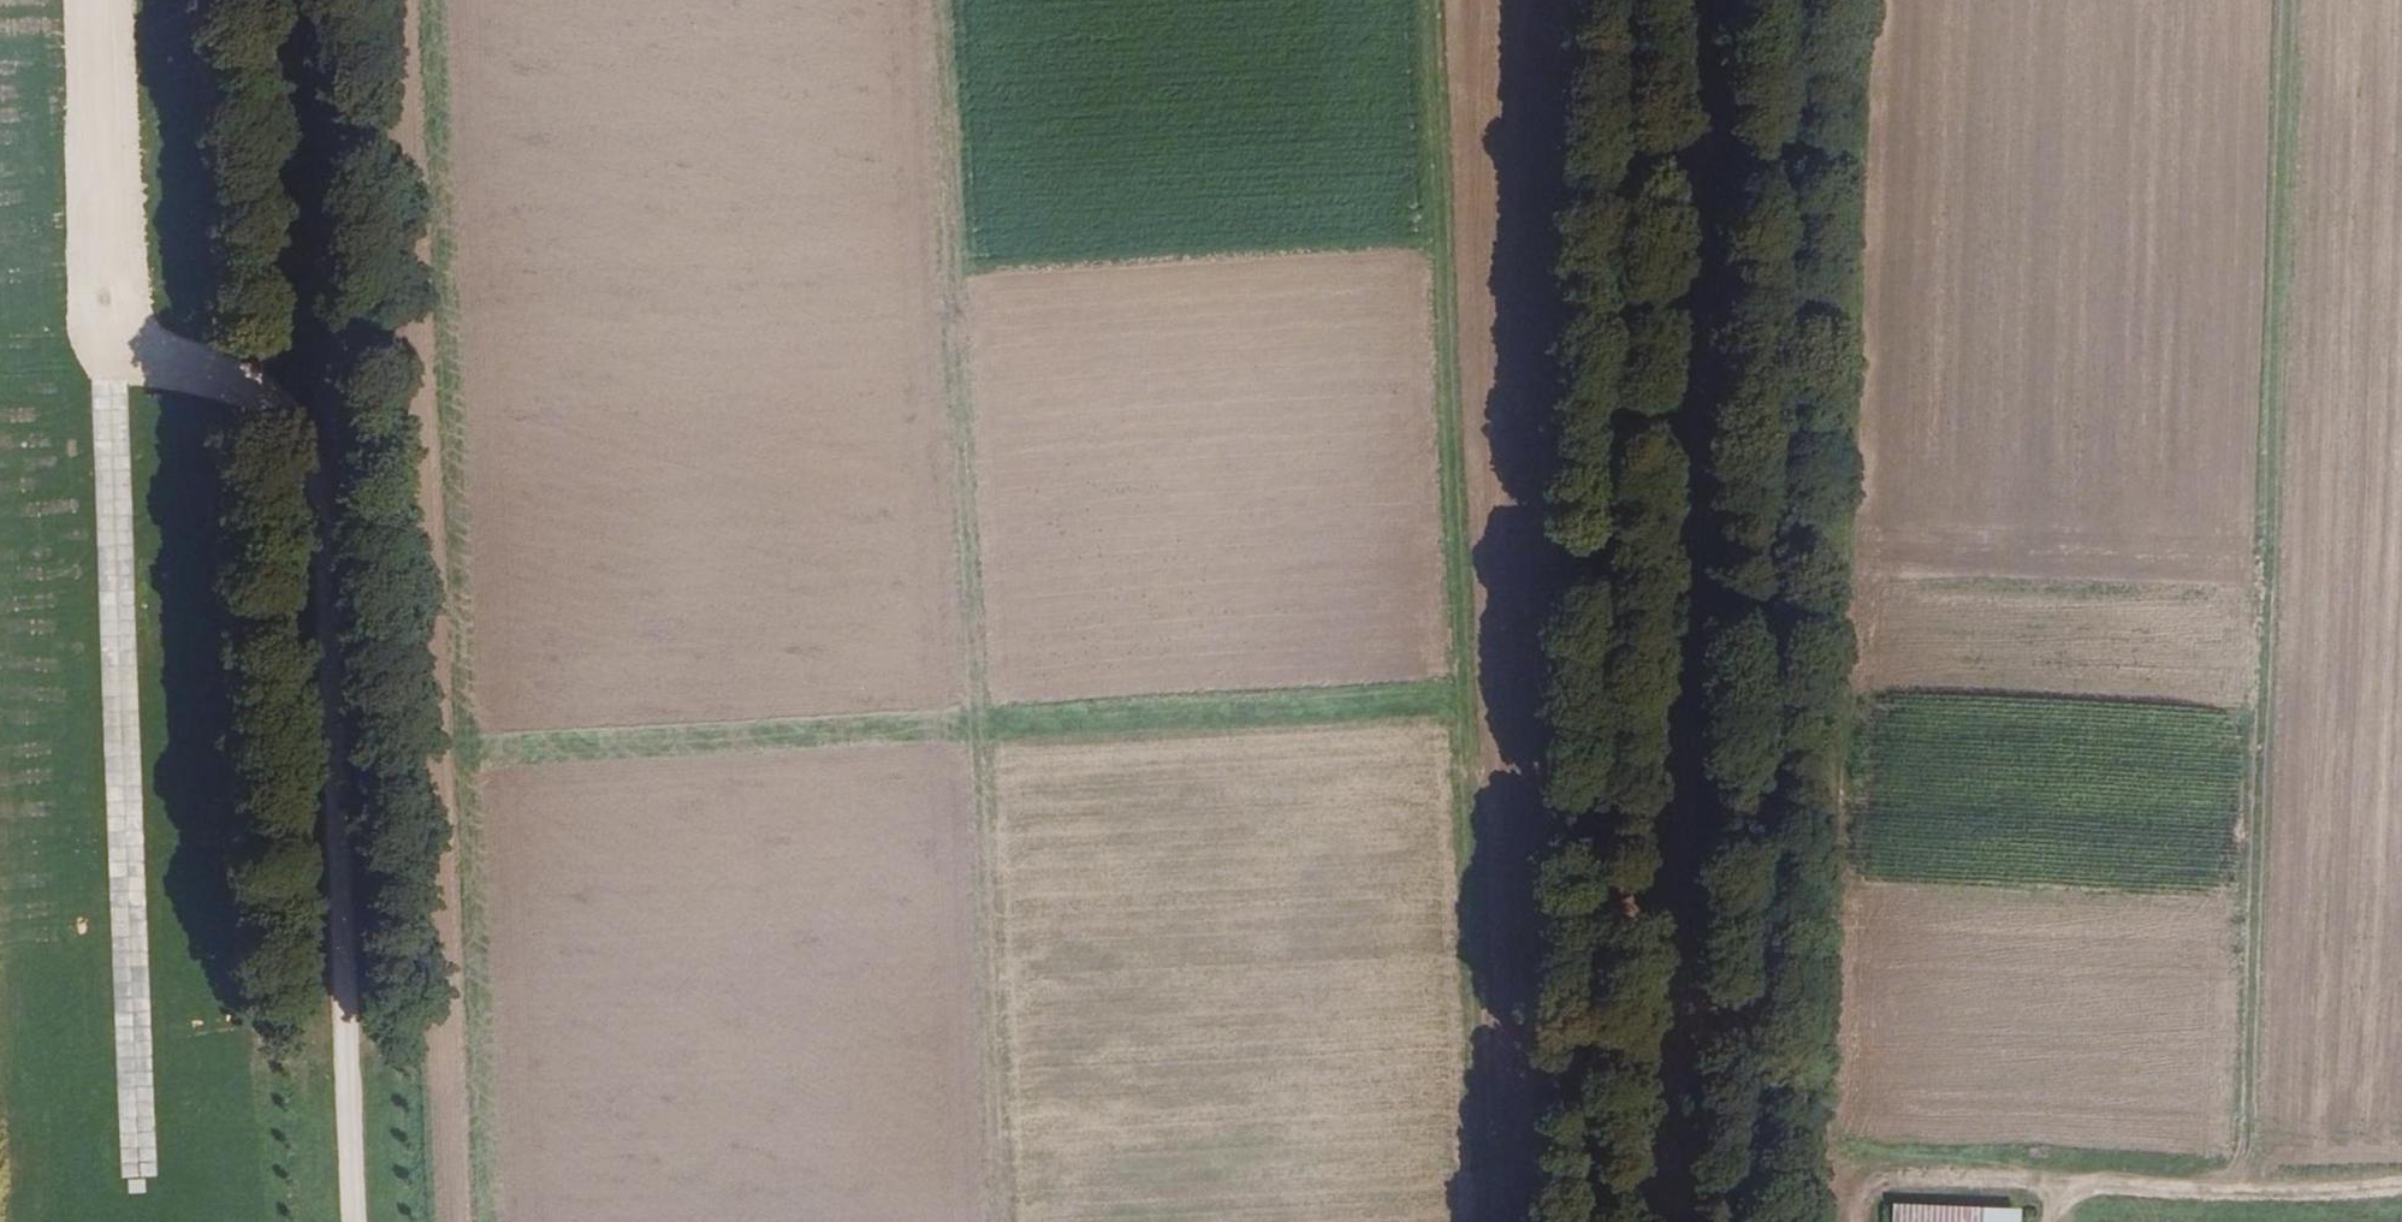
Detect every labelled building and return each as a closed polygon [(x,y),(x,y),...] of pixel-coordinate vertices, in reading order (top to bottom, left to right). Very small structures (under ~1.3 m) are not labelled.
[(1895,1221),(2025,1221),(2025,1209),(1896,1204),(1895,1221)]
